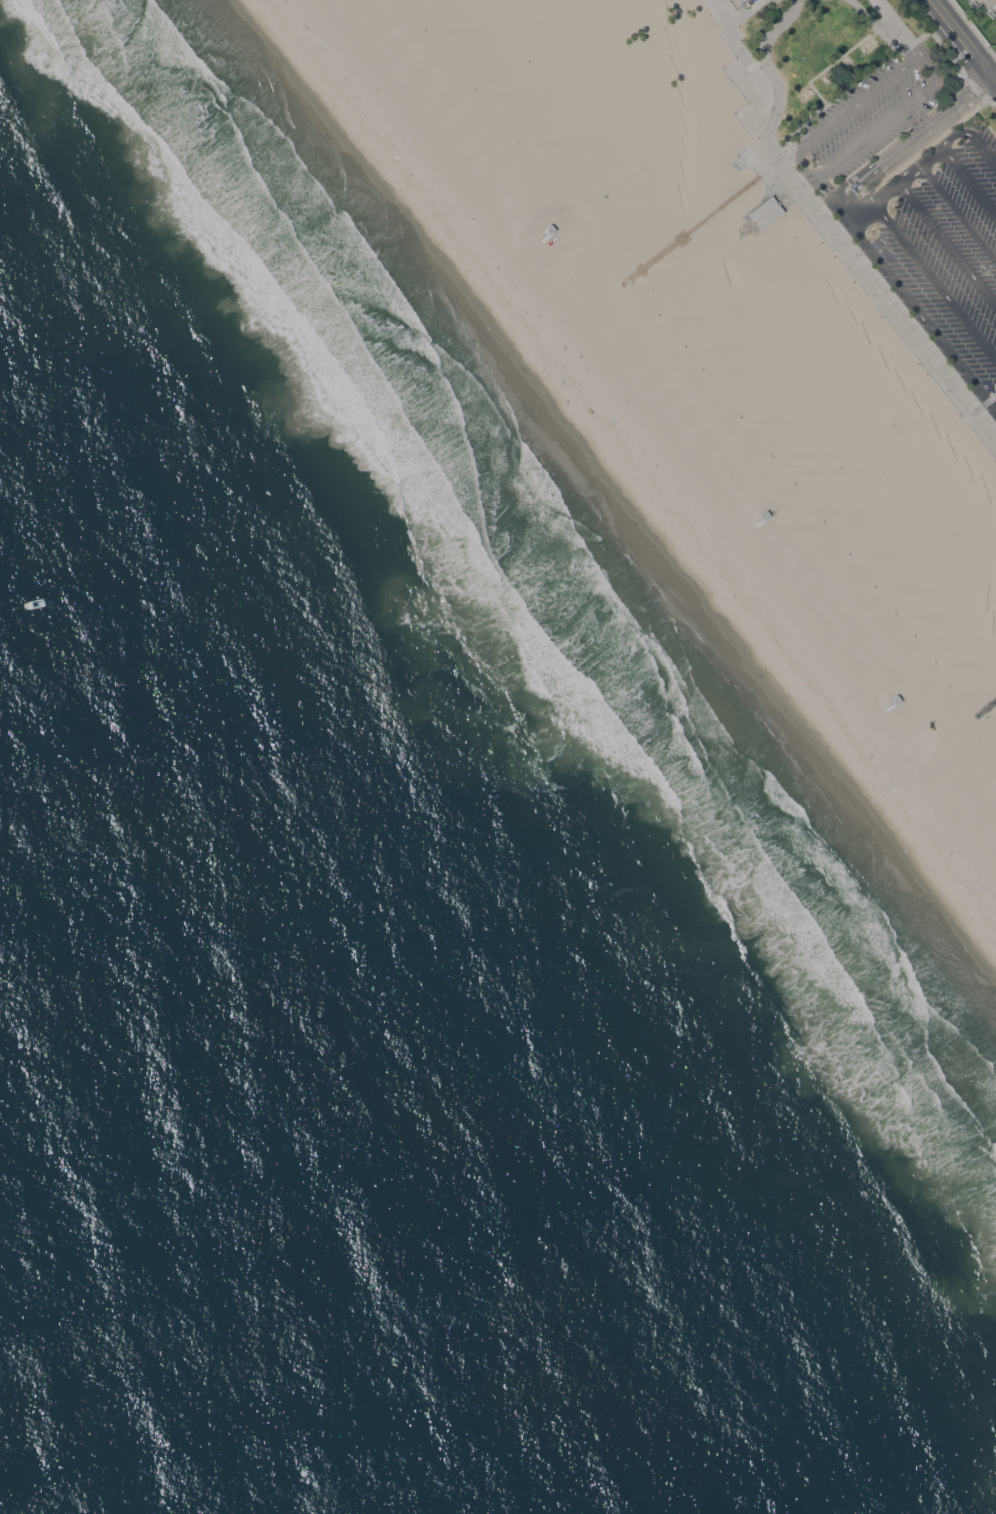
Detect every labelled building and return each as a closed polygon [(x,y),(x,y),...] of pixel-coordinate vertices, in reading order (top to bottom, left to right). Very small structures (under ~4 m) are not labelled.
[(738,9),(731,0),(749,0),(738,9)] [(971,1),(970,0),(995,0),(995,15),(992,18),(986,12),(988,11),(982,3),(974,9),(969,3),(971,1)] [(746,213),(770,194),(783,210),(758,229),(746,213)] [(543,230),(550,225),(554,231),(547,236),(543,230)] [(765,524),(770,520),(775,525),(768,531),(763,526),(765,524)] [(891,697),(895,704),(902,699),(898,692),(891,697)]
